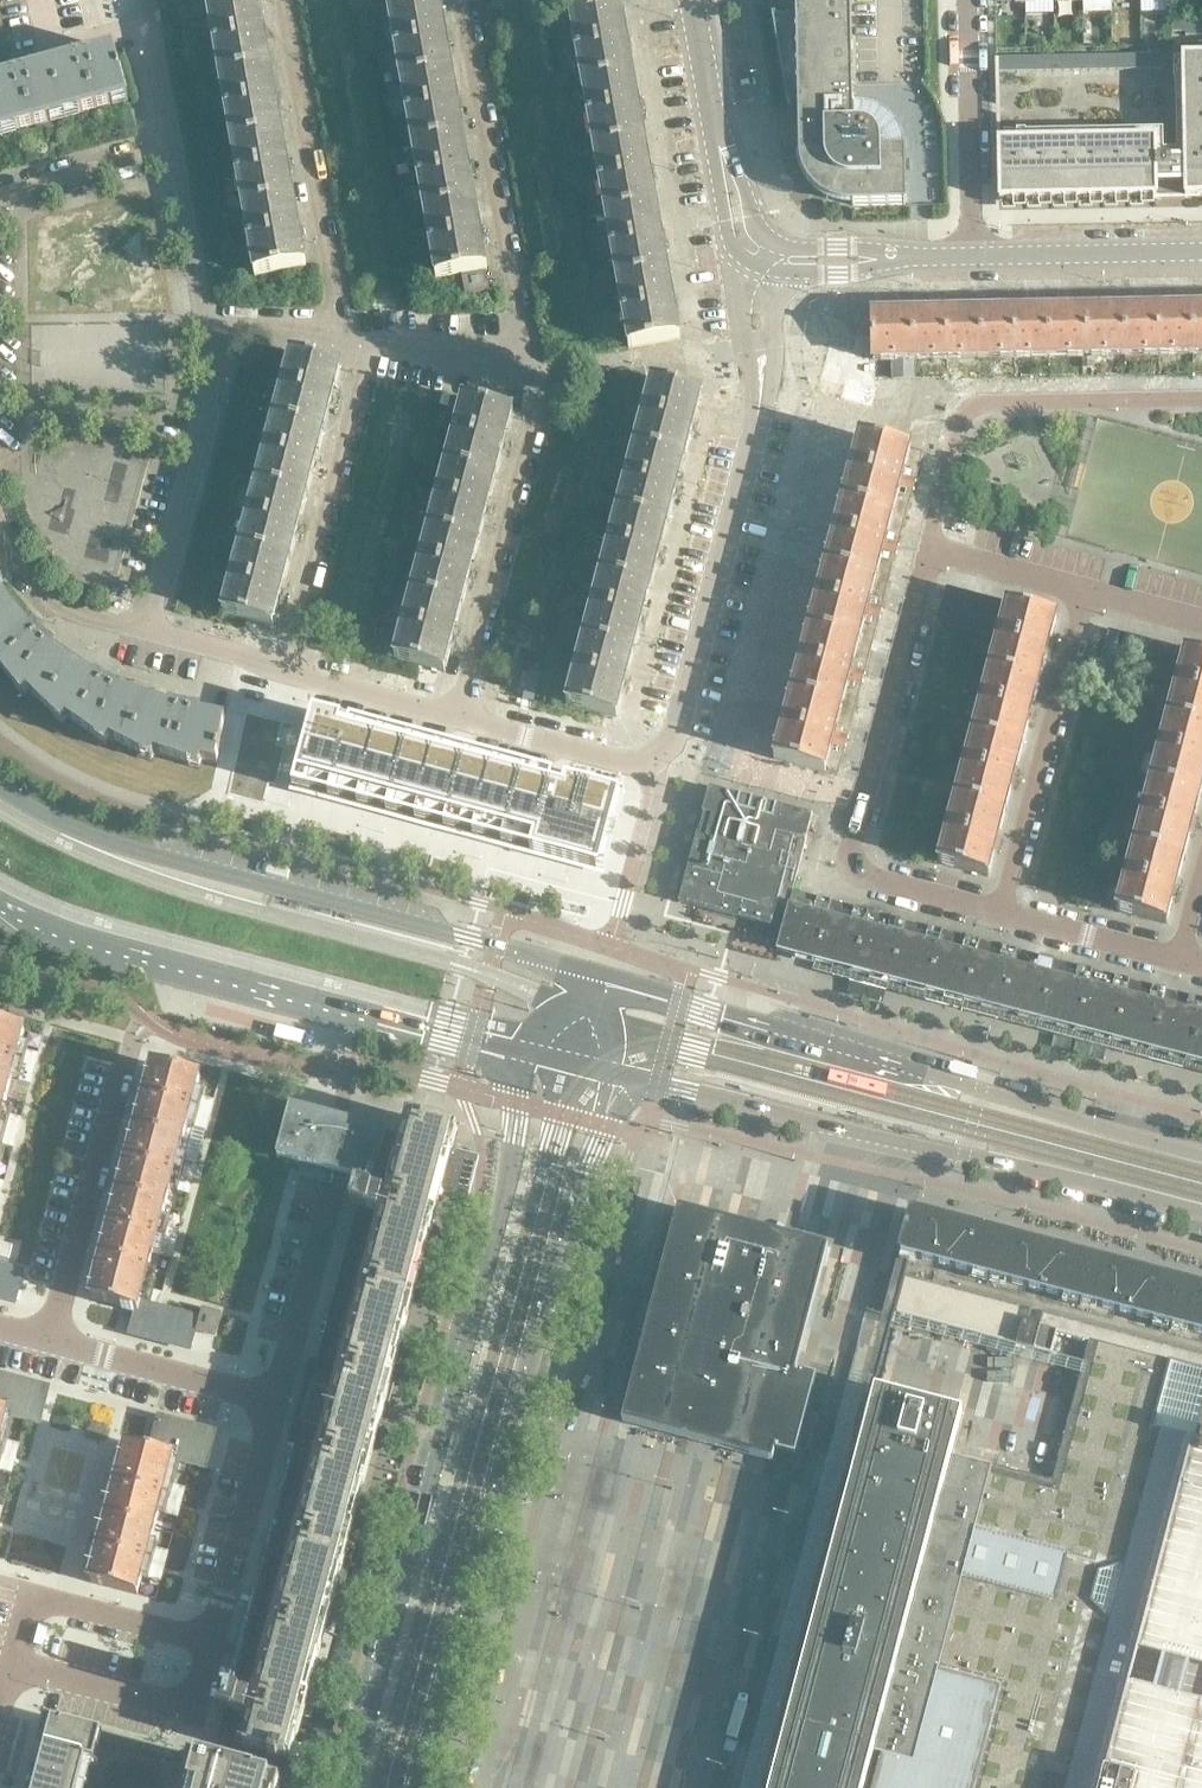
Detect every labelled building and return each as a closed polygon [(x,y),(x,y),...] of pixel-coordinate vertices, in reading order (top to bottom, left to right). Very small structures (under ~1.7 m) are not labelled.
[(850,0),(795,0),(796,17),(775,17),(775,16),(771,17),(787,104),(791,103),(790,102),(798,102),(799,155),(799,159),(801,165),(802,169),(803,173),(806,178),(809,183),(813,188),(818,192),(823,196),(828,199),(833,202),(837,203),(843,204),(847,205),(851,205),(906,204),(905,149),(902,149),(902,148),(902,144),(902,140),(901,137),(901,135),(900,131),(899,130),(898,126),(895,122),(893,119),(890,116),(886,112),(884,110),(879,107),(876,105),(872,104),(869,103),(865,102),(860,102),(856,102),(852,102),(850,0)] [(268,69),(261,30),(256,2),(208,11),(220,78),(268,69)] [(449,73),(442,34),(437,6),(389,15),(401,81),(449,73)] [(630,76),(624,38),(619,10),(570,18),(582,85),(630,76)] [(1201,35),(1201,20),(1171,21),(1172,31),(1185,31),(1185,35),(1201,35)] [(128,99),(115,52),(114,49),(50,66),(63,117),(128,99)] [(996,72),(1161,69),(1161,54),(996,58),(996,72)] [(999,200),(1156,197),(1156,195),(1185,194),(1185,197),(1201,196),(1201,56),(1194,56),(1182,56),(1184,158),(1155,159),(1155,138),(998,142),(999,200)] [(50,66),(0,80),(0,130),(1,134),(63,117),(50,66)] [(280,134),(273,96),(268,69),(220,78),(231,143),(280,134)] [(461,138),(454,99),(449,73),(401,81),(412,147),(461,138)] [(642,142),(635,103),(630,76),(582,85),(593,150),(642,142)] [(291,200),(284,161),(280,134),(231,143),(243,208),(291,200)] [(472,203),(465,165),(461,138),(412,147),(424,212),(472,203)] [(654,207),(647,169),(642,142),(593,150),(605,216),(654,207)] [(303,267),(296,226),(291,200),(243,208),(254,275),(303,267)] [(484,270),(477,230),(472,203),(424,212),(436,279),(462,274),(484,270)] [(665,273),(658,234),(654,207),(605,216),(617,281),(665,273)] [(488,290),(484,270),(462,274),(465,294),(488,290)] [(677,339),(670,299),(665,273),(617,281),(628,348),(677,339)] [(321,433),(332,389),(338,366),(291,354),(273,420),(321,433)] [(682,459),(693,416),(699,393),(652,381),(634,447),(682,459)] [(493,478),(504,434),(510,412),(463,399),(445,466),(493,478)] [(304,496),(314,457),(321,433),(273,420),(256,484),(304,496)] [(837,770),(908,443),(854,432),(783,758),(837,770)] [(665,523),(677,480),(682,459),(634,447),(617,510),(665,523)] [(476,542),(486,503),(493,478),(445,466),(428,530),(476,542)] [(287,560),(297,522),(304,496),(256,484),(239,547),(287,560)] [(648,587),(660,544),(665,523),(617,510),(601,574),(648,587)] [(459,606),(469,567),(476,542),(428,530),(412,593),(459,606)] [(270,626),(280,586),(287,560),(239,547),(222,613),(270,626)] [(631,652),(643,608),(648,587),(601,574),(584,639),(631,652)] [(952,626),(962,591),(947,587),(937,622),(952,626)] [(967,630),(976,595),(962,591),(952,626),(967,630)] [(0,592),(0,624),(16,611),(0,592)] [(442,671),(452,632),(459,606),(412,593),(394,659),(442,671)] [(982,634),(991,599),(976,595),(967,630),(982,634)] [(997,638),(1006,604),(1008,605),(1008,603),(991,599),(982,634),(997,638)] [(1037,682),(1048,640),(1054,617),(1008,605),(1006,604),(997,638),(989,670),(1037,682)] [(44,644),(37,638),(16,611),(0,624),(0,667),(16,687),(20,683),(46,708),(75,665),(44,644)] [(614,717),(625,677),(631,652),(584,639),(566,704),(614,717)] [(1175,685),(1184,651),(1186,652),(1186,651),(1169,646),(1160,681),(1175,685)] [(1186,652),(1184,651),(1175,685),(1167,717),(1201,726),(1201,656),(1186,652)] [(131,749),(146,701),(114,690),(111,688),(105,686),(75,665),(46,708),(54,716),(58,712),(97,738),(100,734),(131,749)] [(1020,746),(1031,703),(1037,682),(989,670),(972,734),(1020,746)] [(219,748),(225,720),(182,712),(179,711),(146,701),(131,749),(142,754),(143,750),(188,764),(190,759),(216,764),(217,763),(216,762),(218,754),(219,754),(220,748),(219,748)] [(313,713),(292,790),(596,871),(617,794),(565,781),(562,790),(552,787),(555,778),(533,772),(531,780),(524,778),(526,770),(505,765),(502,772),(495,771),(497,763),(476,757),(473,765),(466,763),(468,755),(447,749),(445,757),(437,755),(439,747),(418,741),(416,749),(408,747),(410,739),(389,734),(387,742),(379,740),(382,732),(360,726),(358,734),(340,729),(342,721),(313,713)] [(1201,777),(1201,726),(1167,717),(1150,781),(1198,793),(1201,777)] [(1003,811),(1014,768),(1020,746),(972,734),(955,798),(1003,811)] [(1181,858),(1192,815),(1198,793),(1150,781),(1133,845),(1181,858)] [(792,891),(812,815),(709,788),(702,813),(703,814),(698,834),(697,834),(679,903),(685,904),(691,906),(698,908),(769,927),(771,927),(771,925),(782,928),(792,891)] [(985,876),(996,837),(1003,811),(955,798),(938,864),(985,876)] [(1163,923),(1174,884),(1181,858),(1133,845),(1116,911),(1163,923)] [(814,961),(826,915),(827,915),(831,901),(792,891),(782,928),(776,951),(778,951),(772,973),(808,982),(814,961)] [(851,970),(863,925),(864,925),(868,911),(831,901),(827,915),(826,915),(814,961),(851,970)] [(888,980),(901,934),(901,935),(905,921),(868,911),(864,925),(863,925),(851,970),(888,980)] [(925,990),(937,944),(938,944),(942,930),(905,921),(901,935),(901,934),(888,980),(925,990)] [(963,1000),(975,954),(979,940),(942,930),(938,944),(937,944),(925,990),(963,1000)] [(1000,1010),(1012,964),(1016,950),(979,940),(975,954),(963,1000),(1000,1010)] [(1037,1019),(1049,974),(1050,974),(1053,960),(1016,950),(1012,964),(1000,1010),(1037,1019)] [(1075,1029),(1087,984),(1088,984),(1092,970),(1053,960),(1050,974),(1049,974),(1037,1019),(1075,1029)] [(1112,1039),(1124,993),(1126,994),(1129,980),(1092,970),(1088,984),(1087,984),(1075,1029),(1112,1039)] [(1149,1049),(1161,1003),(1163,1004),(1167,990),(1129,980),(1126,994),(1124,993),(1112,1039),(1149,1049)] [(1199,1013),(1200,1013),(1201,1005),(1201,999),(1167,990),(1163,1004),(1161,1003),(1149,1049),(1186,1059),(1199,1013)] [(1200,1013),(1199,1013),(1186,1059),(1201,1063),(1201,1005),(1200,1013)] [(7,1095),(12,1078),(16,1063),(19,1049),(24,1031),(24,1030),(1,1024),(0,1024),(0,1093),(7,1095)] [(16,1063),(12,1078),(30,1083),(38,1054),(19,1049),(16,1063)] [(142,1103),(136,1129),(183,1141),(187,1125),(195,1096),(200,1078),(200,1077),(175,1070),(153,1064),(145,1092),(140,1091),(137,1102),(142,1103)] [(195,1096),(187,1125),(205,1130),(213,1100),(195,1096)] [(292,1737),(380,1405),(437,1189),(446,1191),(445,1195),(468,1201),(479,1159),(456,1153),(455,1157),(446,1154),(453,1129),(411,1118),(405,1139),(387,1134),(387,1132),(342,1120),(290,1106),(276,1158),(332,1173),(372,1183),(370,1191),(356,1187),(351,1208),(359,1210),(318,1362),(310,1360),(304,1384),(338,1393),(328,1430),(294,1421),(288,1446),(295,1447),(230,1692),(223,1690),(218,1710),(225,1712),(217,1740),(270,1754),(269,1759),(277,1761),(279,1757),(286,1759),(290,1743),(292,1737)] [(13,1148),(21,1118),(2,1113),(0,1123),(0,1144),(13,1148)] [(125,1167),(119,1193),(166,1206),(170,1189),(178,1160),(183,1141),(136,1129),(128,1156),(123,1155),(120,1166),(125,1167)] [(178,1160),(170,1189),(188,1194),(196,1165),(178,1160)] [(108,1231),(101,1258),(148,1270),(153,1253),(157,1238),(161,1224),(166,1206),(119,1193),(111,1221),(106,1219),(103,1230),(108,1231)] [(772,1462),(828,1248),(678,1209),(622,1422),(772,1462)] [(1201,1296),(1201,1293),(1200,1292),(1201,1290),(1059,1252),(909,1213),(898,1256),(909,1259),(895,1313),(1051,1354),(1056,1334),(1089,1342),(1053,1480),(1052,1480),(1051,1481),(950,1454),(961,1415),(863,1389),(835,1496),(846,1499),(841,1519),(837,1534),(835,1541),(824,1538),(772,1733),(770,1732),(770,1733),(772,1734),(766,1758),(764,1758),(763,1759),(765,1759),(758,1787),(1201,1787),(1201,1296)] [(157,1238),(153,1253),(171,1258),(175,1243),(179,1229),(161,1224),(157,1238)] [(9,1260),(12,1246),(0,1243),(0,1257),(9,1260)] [(7,1267),(9,1260),(0,1257),(0,1266),(7,1267)] [(98,1269),(90,1299),(122,1308),(122,1310),(133,1312),(133,1311),(136,1311),(137,1312),(140,1302),(148,1270),(101,1258),(96,1257),(93,1268),(98,1269)] [(0,1292),(0,1298),(15,1302),(15,1300),(21,1275),(22,1272),(7,1267),(0,1292)] [(154,1291),(150,1305),(153,1306),(158,1307),(161,1298),(162,1293),(154,1291)] [(130,1331),(130,1333),(145,1337),(153,1306),(150,1305),(140,1302),(137,1312),(136,1311),(131,1331),(130,1331)] [(153,1306),(145,1337),(159,1340),(167,1310),(158,1307),(153,1306)] [(203,1308),(197,1330),(216,1335),(221,1314),(203,1308)] [(167,1310),(159,1340),(174,1344),(181,1314),(167,1310)] [(181,1314),(174,1344),(190,1348),(190,1346),(194,1330),(197,1318),(181,1314)] [(817,1378),(797,1373),(776,1454),(796,1459),(817,1378)] [(8,1413),(7,1415),(25,1419),(27,1420),(38,1423),(39,1423),(47,1391),(47,1390),(0,1378),(0,1411),(8,1413)] [(158,1420),(150,1451),(173,1457),(173,1458),(191,1463),(205,1467),(214,1434),(158,1420)] [(0,1442),(0,1470),(11,1473),(13,1465),(15,1458),(19,1444),(1,1439),(0,1442)] [(114,1491),(107,1517),(154,1530),(159,1512),(166,1483),(173,1458),(173,1457),(150,1451),(126,1445),(117,1479),(113,1478),(110,1489),(114,1491)] [(166,1483),(159,1512),(177,1517),(179,1509),(181,1502),(185,1488),(166,1483)] [(734,1524),(741,1497),(721,1491),(714,1519),(734,1524)] [(91,1580),(90,1583),(137,1596),(138,1595),(139,1590),(142,1576),(150,1547),(154,1530),(107,1517),(100,1544),(96,1542),(93,1554),(97,1555),(91,1580)] [(150,1547),(142,1576),(161,1581),(164,1566),(166,1559),(168,1552),(150,1547)] [(280,1782),(199,1760),(45,1719),(37,1749),(38,1750),(38,1749),(49,1752),(44,1774),(31,1770),(26,1787),(279,1787),(280,1782)] [(673,1767),(647,1760),(640,1787),(668,1787),(673,1767)]
